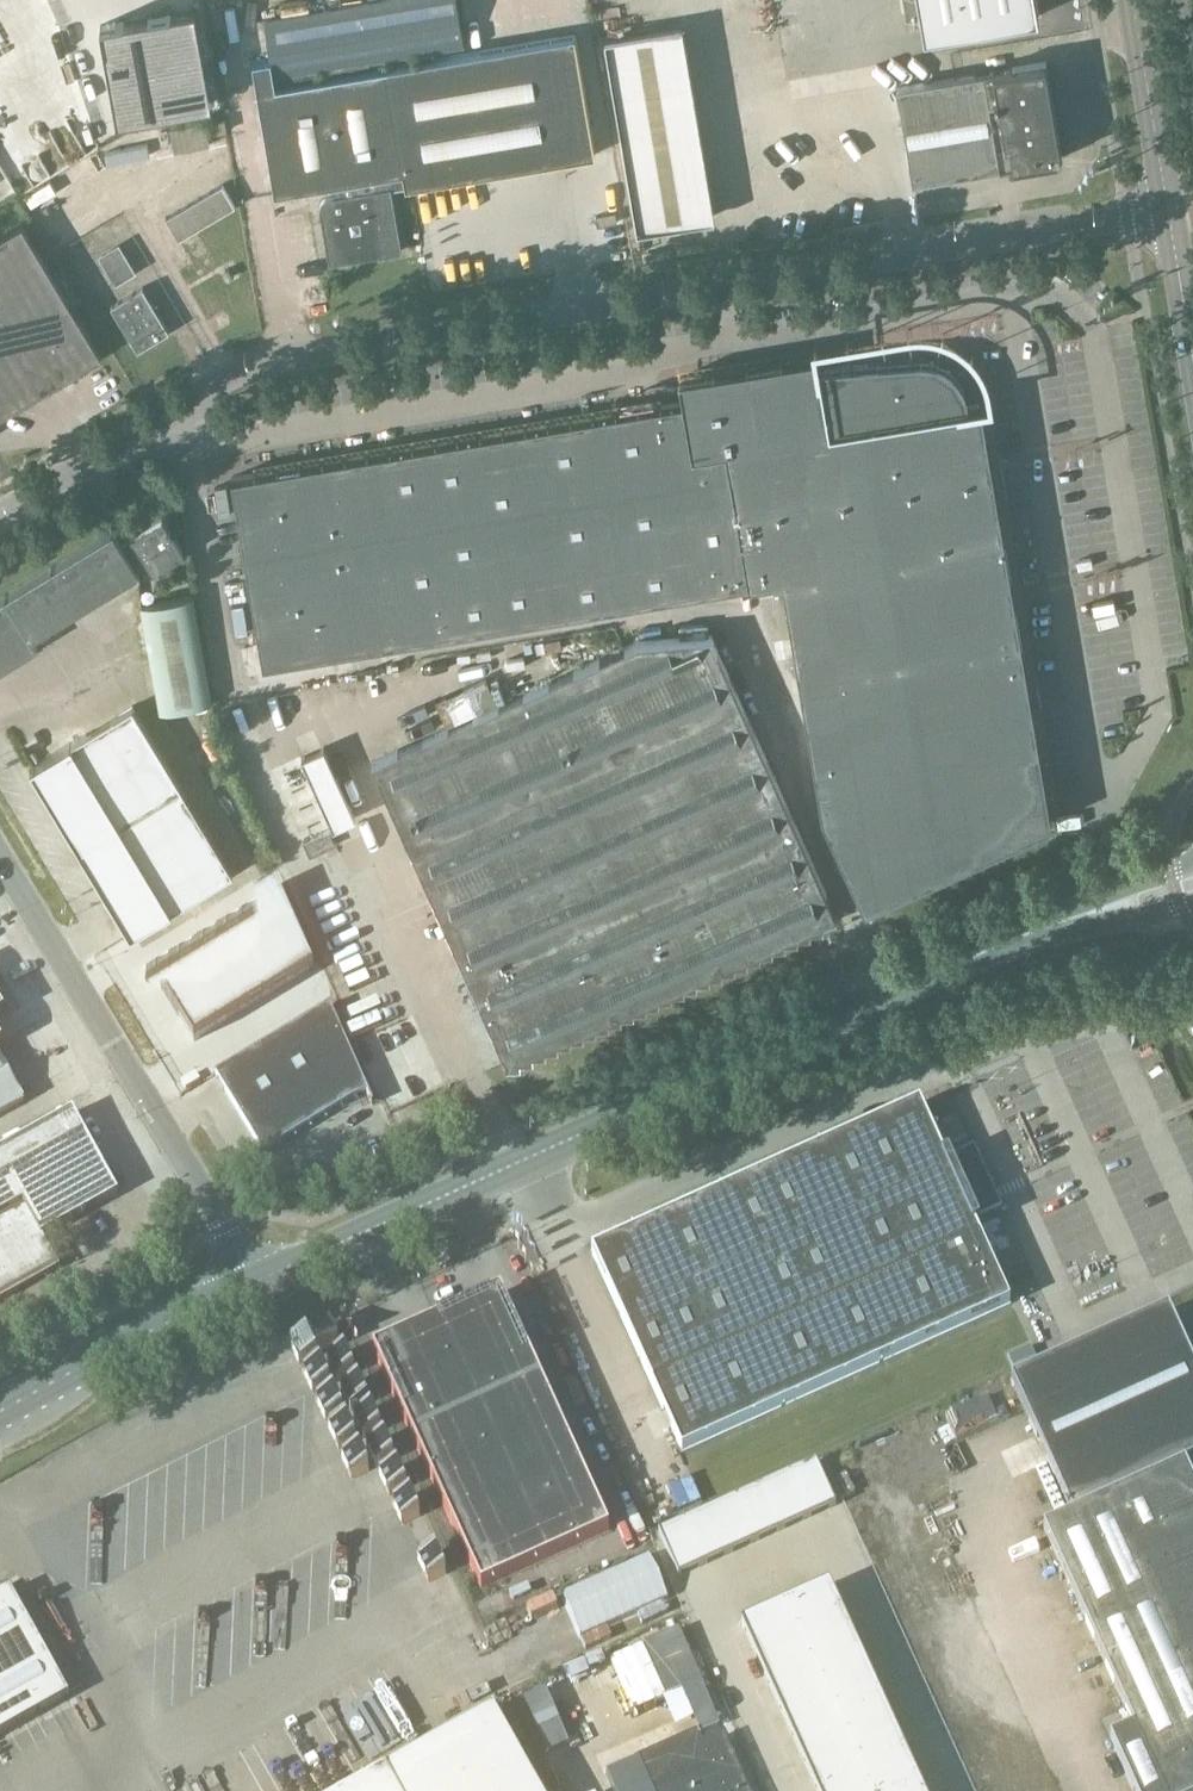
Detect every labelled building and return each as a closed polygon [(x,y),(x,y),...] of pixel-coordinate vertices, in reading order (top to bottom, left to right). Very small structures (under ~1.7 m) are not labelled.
[(250,79),(269,193),(332,182),(334,195),(323,199),(322,200),(320,203),(320,205),(320,208),(329,261),(401,249),(391,188),(595,153),(595,152),(575,34),(434,58),(433,49),(463,43),(456,0),(369,0),(359,1),(359,0),(285,0),(281,1),(283,15),(264,18),(274,75),(250,79)] [(925,33),(1039,13),(1037,0),(919,0),(925,33)] [(195,8),(147,17),(164,110),(211,102),(195,8)] [(147,17),(99,25),(116,119),(164,110),(147,17)] [(681,27),(606,40),(638,227),(712,215),(681,27)] [(887,35),(877,42),(890,60),(900,53),(887,35)] [(896,87),(912,181),(1061,156),(1045,62),(896,87)] [(226,130),(224,118),(212,120),(214,132),(226,130)] [(209,143),(205,119),(170,127),(175,150),(209,143)] [(178,238),(223,212),(234,205),(221,183),(166,216),(178,238)] [(0,236),(0,414),(101,353),(22,222),(0,236)] [(187,238),(174,247),(187,267),(200,258),(187,238)] [(118,245),(102,254),(116,279),(132,269),(118,245)] [(111,304),(137,348),(169,329),(142,286),(111,304)] [(864,907),(970,858),(1051,821),(981,403),(968,405),(967,397),(966,392),(964,386),(961,381),(958,376),(953,371),(950,368),(945,364),(940,362),(935,360),(929,358),(924,358),(918,358),(818,366),(816,353),(679,376),(682,400),(648,406),(629,409),(231,476),(263,664),(782,577),(822,813),(864,907)] [(37,645),(32,636),(138,572),(138,571),(149,564),(152,570),(183,551),(162,516),(131,535),(132,537),(121,543),(113,529),(0,597),(0,667),(37,645)] [(141,604),(160,710),(212,701),(193,595),(141,604)] [(823,921),(837,915),(711,633),(637,640),(371,760),(487,1020),(488,1019),(507,1062),(521,1062),(521,1057),(533,1056),(533,1051),(546,1050),(546,1045),(558,1045),(558,1040),(571,1039),(571,1034),(584,1033),(583,1028),(596,1028),(596,1023),(609,1022),(609,1017),(621,1016),(621,1011),(634,1011),(634,1006),(647,1005),(646,1000),(659,999),(659,994),(672,994),(672,989),(685,988),(684,983),(697,982),(697,977),(710,977),(710,972),(722,971),(722,966),(735,965),(735,960),(748,960),(747,955),(760,954),(760,949),(773,948),(773,943),(785,943),(785,938),(798,937),(798,932),(811,931),(810,926),(823,926),(823,921)] [(132,704),(30,766),(130,933),(233,871),(132,704)] [(355,817),(324,746),(301,757),(333,827),(355,817)] [(336,844),(329,829),(303,841),(310,856),(336,844)] [(276,884),(241,905),(265,945),(295,927),(276,884)] [(242,959),(265,945),(241,905),(218,919),(242,959)] [(218,973),(242,959),(218,919),(194,934),(218,973)] [(295,927),(265,945),(289,983),(313,969),(295,927)] [(194,988),(218,973),(194,934),(170,948),(194,988)] [(265,998),(289,983),(265,945),(242,959),(265,998)] [(146,963),(170,1003),(194,988),(170,948),(146,963)] [(241,1012),(265,998),(242,959),(218,973),(241,1012)] [(218,1026),(241,1012),(218,973),(194,988),(218,1026)] [(170,1003),(193,1041),(218,1026),(194,988),(170,1003)] [(371,1105),(372,1104),(329,1005),(215,1074),(263,1154),(355,1098),(366,1093),(371,1105)] [(23,1101),(0,1059),(0,1114),(23,1101)] [(195,1072),(181,1081),(185,1088),(200,1079),(195,1072)] [(945,1157),(920,1103),(591,1251),(682,1453),(1011,1304),(976,1227),(980,1225),(978,1221),(976,1222),(976,1220),(997,1211),(970,1153),(949,1162),(949,1161),(950,1160),(948,1156),(945,1157)] [(56,1267),(40,1238),(118,1194),(72,1112),(0,1152),(0,1298),(56,1267)] [(480,1589),(608,1531),(539,1379),(532,1382),(496,1303),(439,1328),(436,1322),(372,1351),(480,1589)] [(1074,1516),(1045,1529),(1136,1729),(1112,1740),(1135,1790),(1192,1790),(1192,1484),(1185,1466),(1192,1462),(1192,1361),(1170,1310),(1013,1381),(1074,1516)] [(814,1457),(657,1529),(677,1573),(834,1502),(814,1457)] [(993,1570),(945,1589),(952,1606),(945,1609),(975,1684),(1030,1663),(993,1570)] [(70,1694),(69,1694),(82,1687),(23,1581),(10,1588),(10,1587),(0,1593),(0,1733),(70,1694)] [(742,1624),(817,1790),(923,1790),(830,1584),(742,1624)] [(665,1697),(682,1689),(701,1732),(717,1725),(675,1630),(642,1644),(665,1697)] [(492,1707),(342,1790),(539,1790),(492,1707)] [(724,1736),(703,1745),(696,1732),(634,1761),(640,1773),(639,1774),(646,1790),(749,1790),(724,1736)]
